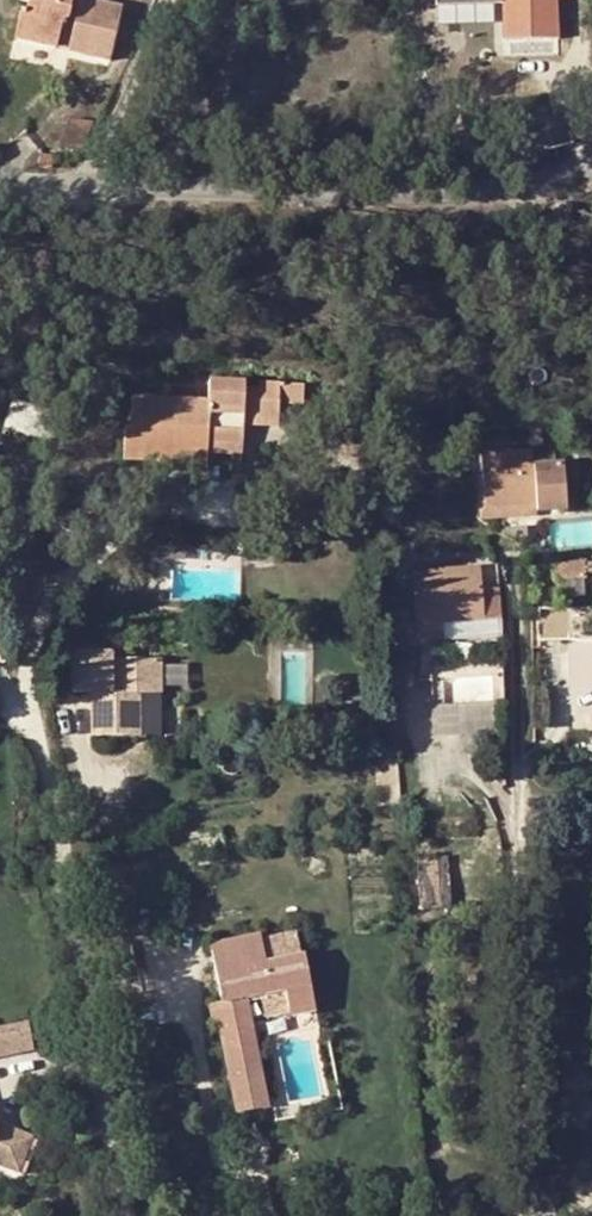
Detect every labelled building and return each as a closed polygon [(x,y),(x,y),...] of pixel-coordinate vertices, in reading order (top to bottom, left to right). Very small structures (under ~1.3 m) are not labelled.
[(27,1),(24,12),(19,11),(13,38),(57,48),(59,37),(69,39),(67,50),(110,59),(121,8),(98,3),(98,0),(23,0),(27,1)] [(503,40),(558,39),(557,0),(502,0),(503,40)] [(59,37),(57,48),(67,50),(69,39),(59,37)] [(503,56),(558,55),(558,39),(503,40),(503,56)] [(80,151),(93,123),(73,113),(60,141),(80,151)] [(206,442),(241,443),(242,424),(242,410),(257,410),(257,422),(278,423),(279,401),(280,382),(259,382),(258,388),(244,388),(244,382),(209,380),(209,399),(133,396),(131,463),(205,466),(206,453),(206,442)] [(303,402),(304,384),(280,382),(279,401),(303,402)] [(8,427),(59,441),(67,412),(16,397),(8,427)] [(242,410),(242,424),(257,424),(257,422),(257,410),(242,410)] [(206,442),(206,453),(241,454),(241,443),(206,442)] [(537,502),(537,511),(566,508),(563,463),(555,463),(554,454),(535,455),(534,451),(481,454),(483,481),(486,507),(537,502)] [(483,481),(476,481),(479,517),(483,519),(538,513),(537,511),(537,502),(486,507),(483,481)] [(564,563),(567,580),(585,578),(584,561),(564,563)] [(567,580),(564,563),(553,564),(555,581),(567,580)] [(443,620),(484,617),(480,567),(413,572),(419,638),(444,636),(443,620)] [(395,599),(385,600),(386,618),(397,617),(395,599)] [(567,639),(567,608),(539,609),(531,609),(532,639),(540,640),(567,639)] [(443,620),(444,636),(454,635),(454,630),(484,628),(484,617),(443,620)] [(401,624),(387,626),(389,649),(403,648),(401,624)] [(68,647),(69,686),(88,686),(88,730),(135,730),(135,686),(157,686),(156,652),(107,652),(107,647),(68,647)] [(289,1015),(315,1009),(306,956),(301,927),(260,936),(211,946),(223,1002),(227,1023),(219,1025),(233,1094),(264,1088),(245,998),(284,990),(289,1015)] [(209,1005),(213,1026),(219,1025),(227,1023),(223,1002),(209,1005)] [(0,1032),(0,1059),(34,1053),(30,1026),(0,1032)] [(264,1088),(233,1094),(238,1113),(268,1107),(264,1088)] [(3,1166),(17,1132),(0,1125),(0,1164),(3,1166)] [(17,1132),(3,1166),(19,1172),(32,1138),(17,1132)]
